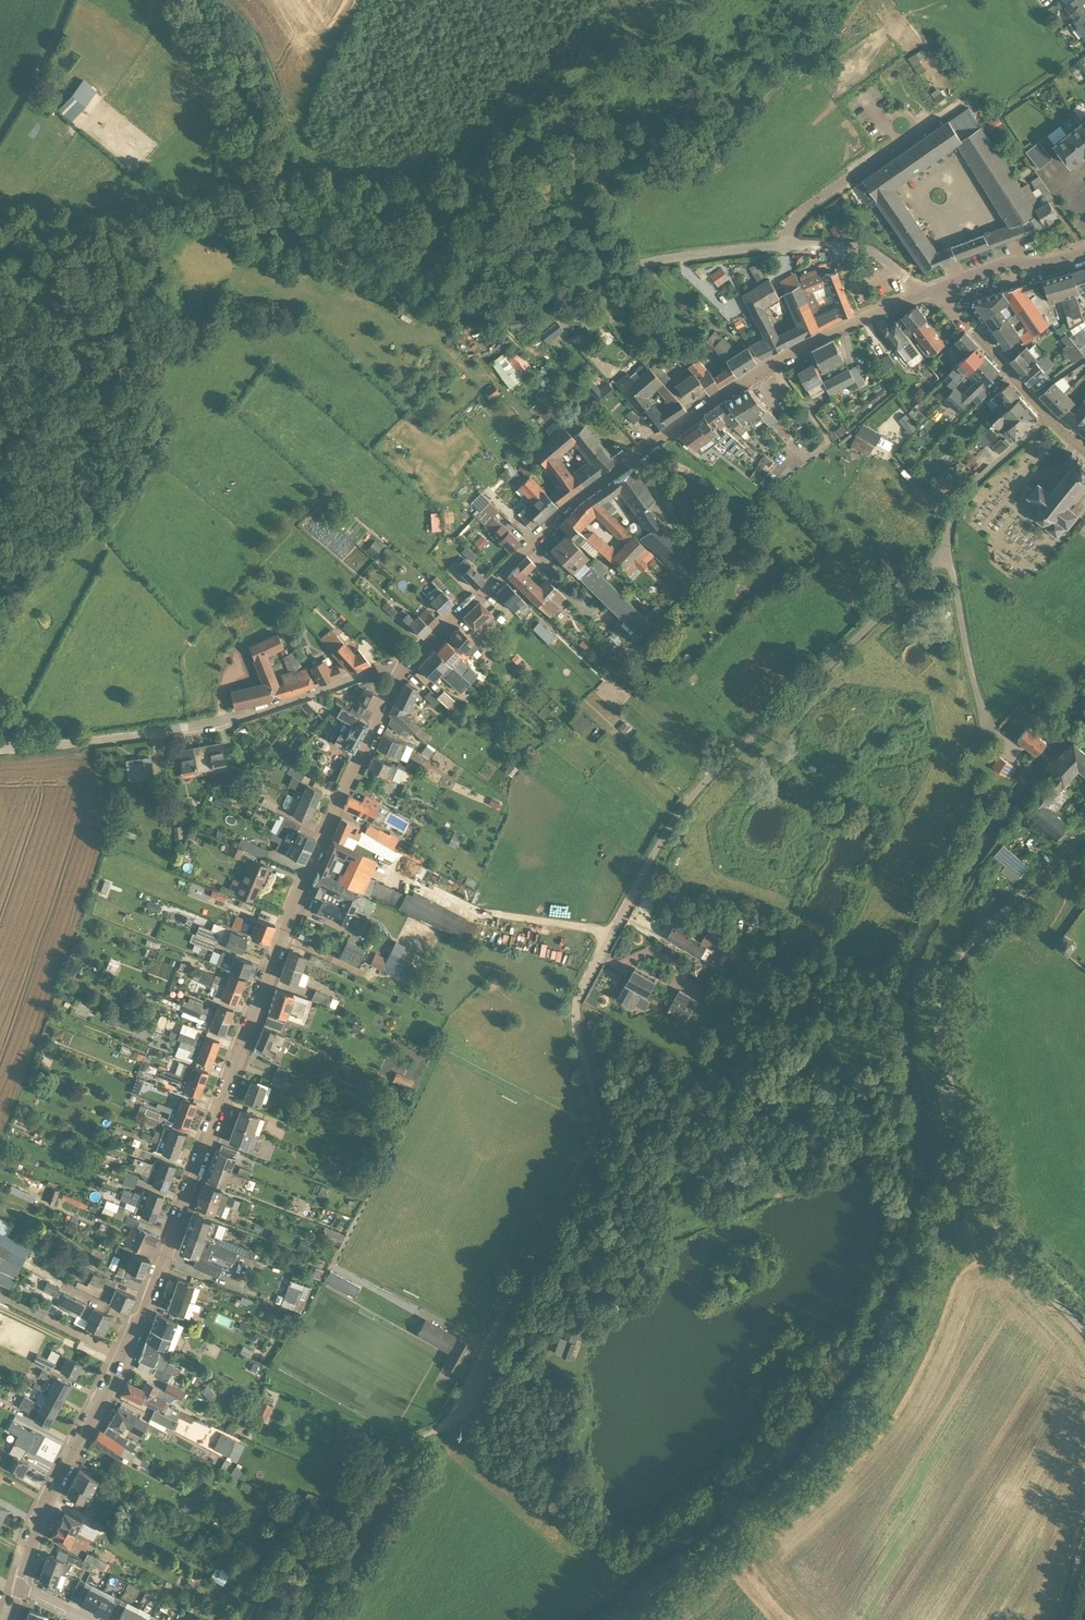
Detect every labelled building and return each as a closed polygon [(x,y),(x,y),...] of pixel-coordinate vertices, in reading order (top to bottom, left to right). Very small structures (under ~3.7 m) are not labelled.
[(1083,4),(1084,2),(1084,0),(1073,0),(1064,6),(1074,20),(1084,13),(1084,7),(1083,4)] [(1069,24),(1074,30),(1077,27),(1083,36),(1084,34),(1084,13),(1074,20),(1072,22),(1069,24)] [(920,67),(933,60),(926,47),(913,55),(920,67)] [(71,122),(93,97),(79,85),(57,110),(71,122)] [(934,98),(938,102),(944,98),(941,93),(934,98)] [(981,126),(969,108),(949,121),(948,121),(854,186),(855,188),(867,205),(873,199),(876,198),(925,270),(940,261),(942,265),(956,259),(1043,226),(1044,226),(1021,187),(981,126)] [(1054,145),(1071,166),(1084,155),(1084,120),(1054,145)] [(1052,159),(1039,142),(1032,147),(1046,164),(1052,159)] [(1026,152),(1039,169),(1046,164),(1032,147),(1026,152)] [(1027,184),(1021,187),(1044,226),(1045,226),(1053,220),(1052,219),(1057,215),(1047,199),(1044,196),(1050,192),(1039,176),(1031,181),(1035,188),(1038,186),(1042,193),(1036,197),(1032,191),(1027,184)] [(836,225),(830,229),(834,236),(836,236),(837,238),(841,235),(840,233),(841,233),(836,225)] [(756,263),(749,268),(758,281),(765,277),(756,263)] [(719,286),(729,278),(720,267),(711,275),(719,286)] [(1069,272),(1076,295),(1077,298),(1080,297),(1084,305),(1084,268),(1069,272)] [(816,269),(799,276),(801,281),(799,282),(800,284),(819,329),(843,317),(844,317),(852,314),(836,273),(825,273),(824,271),(818,274),(816,269)] [(1061,300),(1069,330),(1081,322),(1083,321),(1069,272),(1055,276),(1062,300),(1061,300)] [(1055,276),(1042,280),(1042,281),(1048,298),(1050,302),(1051,304),(1055,303),(1054,301),(1058,300),(1059,301),(1061,300),(1062,300),(1055,276)] [(770,280),(742,296),(764,338),(765,337),(767,343),(773,353),(783,348),(805,337),(819,331),(820,331),(819,329),(800,284),(786,292),(783,294),(796,325),(778,334),(765,308),(780,299),(770,280)] [(1006,291),(1003,292),(1009,301),(1008,302),(1010,304),(1014,310),(1016,312),(1021,319),(1029,330),(1033,336),(1056,319),(1055,318),(1053,311),(1052,308),(1051,304),(1050,302),(1048,298),(1042,281),(1042,280),(1035,282),(1020,286),(1006,291)] [(982,320),(1008,302),(1009,301),(1003,292),(973,301),(971,304),(982,320)] [(1008,302),(982,320),(990,331),(1007,319),(1008,318),(1015,313),(1016,312),(1014,310),(1009,314),(1006,316),(1005,317),(1000,310),(1005,308),(1010,304),(1008,302)] [(916,307),(896,322),(903,331),(905,334),(908,332),(925,320),(926,319),(916,307)] [(1007,319),(990,331),(1003,349),(1012,342),(1019,337),(1020,337),(1020,336),(1016,332),(1012,325),(1021,319),(1016,312),(1015,313),(1008,318),(1007,319)] [(513,329),(528,325),(526,317),(511,320),(513,329)] [(740,320),(735,323),(738,329),(744,325),(740,320)] [(925,320),(908,332),(911,336),(914,334),(920,342),(917,344),(929,360),(938,354),(936,351),(943,345),(925,320)] [(564,330),(558,322),(542,335),(548,343),(564,330)] [(923,358),(903,331),(896,322),(888,328),(887,326),(882,330),(897,349),(906,361),(910,366),(913,366),(923,358)] [(1082,327),(1075,332),(1084,345),(1084,344),(1084,331),(1082,327)] [(1029,330),(1020,336),(1020,337),(1019,337),(1024,344),(1034,337),(1033,336),(1029,330)] [(727,361),(737,376),(758,362),(748,346),(738,352),(723,337),(722,339),(715,331),(706,341),(713,347),(726,360),(727,361)] [(975,346),(975,347),(977,346),(964,332),(955,341),(956,342),(950,348),(961,360),(975,346)] [(1072,334),(1069,336),(1075,345),(1078,349),(1084,345),(1075,332),(1072,334)] [(760,359),(773,353),(767,343),(765,337),(764,338),(749,345),(760,359)] [(833,338),(806,352),(812,363),(817,361),(823,372),(845,361),(833,338)] [(704,343),(701,346),(708,353),(713,348),(706,341),(704,343)] [(1019,353),(1012,342),(1003,349),(1002,350),(1010,361),(1021,374),(1038,359),(1026,347),(1019,353)] [(1069,349),(1065,352),(1073,363),(1077,359),(1083,355),(1078,349),(1075,345),(1069,349)] [(944,379),(953,388),(966,375),(985,357),(975,347),(975,346),(961,360),(955,365),(956,366),(951,372),(944,379)] [(512,356),(507,360),(522,379),(534,369),(519,350),(512,356)] [(688,352),(679,359),(688,367),(697,360),(688,352)] [(1045,353),(1038,359),(1021,374),(1020,375),(1028,385),(1044,372),(1047,375),(1053,370),(1050,366),(1054,363),(1045,353)] [(887,370),(895,365),(888,355),(881,360),(887,370)] [(966,375),(973,383),(962,394),(955,387),(954,389),(944,400),(958,413),(971,399),(976,404),(990,392),(985,386),(986,385),(985,385),(999,371),(985,357),(966,375)] [(698,378),(708,370),(698,359),(697,360),(688,367),(693,373),(694,372),(698,378)] [(716,374),(713,376),(720,387),(723,385),(737,376),(727,361),(713,369),(716,374)] [(636,407),(655,431),(686,410),(667,388),(643,362),(635,370),(640,375),(633,381),(627,374),(615,384),(636,407)] [(649,368),(667,388),(674,382),(655,362),(649,368)] [(813,364),(798,372),(807,389),(808,388),(812,396),(827,388),(823,381),(813,364)] [(938,371),(944,379),(951,372),(946,366),(938,371)] [(824,380),(823,381),(827,388),(830,394),(848,384),(855,381),(855,380),(850,370),(848,368),(842,371),(837,374),(824,380)] [(708,370),(698,378),(705,389),(709,394),(720,387),(713,376),(709,370),(708,370)] [(705,389),(698,378),(694,372),(693,373),(685,378),(676,384),(689,401),(697,395),(705,389)] [(1055,382),(1039,396),(1049,407),(1064,393),(1071,386),(1063,377),(1055,382)] [(592,382),(586,388),(601,405),(616,392),(608,383),(599,390),(592,382)] [(992,412),(986,418),(991,423),(997,417),(1019,397),(1008,384),(990,399),(991,401),(994,398),(999,403),(992,410),(991,410),(992,412)] [(726,401),(725,400),(742,423),(741,423),(746,430),(748,432),(751,429),(752,427),(755,429),(764,422),(770,427),(779,421),(749,389),(749,388),(731,398),(726,401)] [(883,389),(869,398),(873,404),(887,395),(883,389)] [(1064,393),(1049,407),(1059,417),(1068,408),(1075,413),(1080,408),(1064,393)] [(977,439),(984,447),(988,444),(997,436),(993,432),(997,427),(998,428),(1005,423),(1007,421),(1011,425),(1008,427),(1005,430),(1015,440),(1036,420),(1036,416),(1022,401),(1020,398),(1019,397),(997,417),(991,423),(991,424),(989,427),(980,436),(977,439)] [(732,426),(741,435),(746,430),(741,423),(742,423),(725,400),(716,407),(729,426),(730,428),(732,426)] [(1059,417),(1084,436),(1084,400),(1084,401),(1084,402),(1080,408),(1075,413),(1068,408),(1059,417)] [(724,429),(729,426),(716,407),(704,415),(705,417),(706,416),(714,427),(715,426),(720,433),(719,433),(721,436),(726,432),(727,431),(724,429)] [(633,424),(640,418),(632,409),(625,416),(633,424)] [(899,420),(906,429),(904,432),(907,436),(909,433),(917,427),(906,414),(899,420)] [(734,439),(727,431),(726,432),(721,436),(719,433),(720,433),(715,426),(714,427),(706,416),(705,417),(697,423),(719,441),(735,454),(737,456),(742,452),(735,444),(732,441),(734,439)] [(550,436),(544,441),(558,457),(574,444),(586,461),(572,472),(574,475),(575,474),(584,484),(599,473),(613,462),(624,454),(615,442),(605,449),(585,424),(583,426),(576,418),(564,428),(561,426),(556,420),(545,430),(550,436)] [(701,454),(719,441),(697,423),(680,436),(695,450),(701,454)] [(985,423),(974,434),(977,439),(980,436),(989,427),(985,423)] [(862,424),(856,435),(875,445),(881,434),(862,424)] [(843,426),(835,433),(839,438),(847,431),(843,426)] [(874,447),(856,436),(850,445),(866,454),(868,456),(869,454),(874,447)] [(1000,439),(992,447),(999,454),(1007,447),(1010,444),(1005,439),(1003,441),(1001,439),(1000,439)] [(573,476),(558,457),(544,441),(542,443),(543,444),(532,453),(557,486),(548,493),(557,505),(584,484),(575,474),(574,475),(573,476)] [(1071,452),(1063,462),(1069,467),(1050,491),(1038,482),(1026,497),(1038,506),(1036,508),(1038,509),(1036,510),(1035,519),(1042,525),(1049,523),(1044,529),(1057,539),(1066,529),(1066,530),(1078,514),(1067,505),(1084,482),(1084,463),(1071,452)] [(960,472),(965,467),(959,461),(954,467),(960,472)] [(525,477),(532,471),(525,463),(518,468),(525,477)] [(644,506),(647,504),(653,500),(631,468),(619,476),(628,489),(630,488),(636,495),(638,493),(643,499),(640,501),(644,506)] [(759,484),(760,483),(763,478),(764,477),(755,470),(750,477),(759,484)] [(516,472),(511,476),(519,485),(526,479),(524,476),(522,478),(516,472)] [(526,479),(519,485),(517,487),(531,502),(532,501),(533,502),(519,516),(525,523),(532,516),(538,523),(557,505),(529,476),(526,479)] [(688,548),(659,522),(653,513),(647,504),(644,506),(640,501),(643,499),(638,493),(636,495),(630,488),(628,489),(619,476),(613,480),(591,495),(611,514),(616,509),(608,499),(618,492),(634,514),(646,531),(636,539),(644,547),(646,545),(671,567),(688,548)] [(478,496),(472,489),(466,495),(473,501),(478,496)] [(478,496),(471,503),(477,509),(472,514),(474,517),(480,511),(483,508),(490,501),(489,501),(481,493),(478,496)] [(624,527),(611,514),(591,495),(579,504),(565,519),(579,532),(594,516),(623,543),(617,550),(611,545),(609,546),(593,531),(585,538),(586,538),(587,540),(599,551),(631,580),(653,556),(644,547),(636,539),(624,527)] [(490,501),(483,508),(493,517),(499,511),(490,501)] [(519,543),(493,517),(484,527),(510,552),(519,543)] [(585,538),(579,532),(565,519),(559,526),(579,544),(593,558),(599,551),(587,540),(586,538),(585,538)] [(488,542),(482,535),(474,543),(480,550),(488,542)] [(557,557),(572,573),(577,578),(584,570),(580,565),(587,558),(565,535),(550,550),(557,557)] [(375,540),(367,549),(375,556),(382,547),(375,540)] [(466,557),(471,562),(477,556),(472,551),(466,557)] [(517,566),(507,576),(510,579),(537,605),(537,606),(550,618),(560,608),(558,606),(552,600),(560,592),(548,580),(540,588),(526,575),(527,574),(530,570),(535,565),(528,558),(526,556),(522,561),(517,566)] [(461,561),(454,568),(474,587),(475,588),(485,579),(485,578),(484,578),(470,564),(464,558),(461,561)] [(600,574),(605,569),(597,562),(592,567),(600,574)] [(584,570),(577,578),(623,622),(638,636),(650,623),(644,617),(600,574),(592,567),(590,564),(584,570)] [(436,586),(426,596),(430,601),(429,601),(441,614),(452,603),(441,590),(439,589),(443,585),(436,577),(434,578),(431,581),(436,586)] [(506,583),(496,593),(514,611),(519,606),(522,609),(527,604),(506,583)] [(427,625),(418,616),(414,620),(402,609),(399,613),(386,602),(381,607),(393,618),(397,615),(422,638),(431,628),(427,625)] [(479,602),(462,617),(465,620),(473,628),(478,635),(487,627),(486,625),(494,618),(492,615),(490,613),(483,605),(479,602)] [(663,613),(656,605),(650,611),(657,619),(663,613)] [(430,613),(423,620),(427,625),(431,628),(438,620),(436,618),(430,613)] [(538,622),(532,629),(548,644),(555,637),(538,622)] [(458,627),(448,637),(450,638),(470,655),(478,647),(478,646),(473,641),(458,627)] [(298,639),(304,636),(301,629),(295,632),(298,639)] [(567,633),(573,639),(575,636),(569,630),(567,633)] [(276,634),(258,642),(264,655),(266,654),(283,647),(276,634)] [(612,634),(606,639),(614,648),(620,643),(612,634)] [(349,672),(359,668),(369,664),(370,663),(358,650),(354,654),(343,643),(342,643),(336,636),(325,646),(332,653),(331,653),(349,672)] [(463,663),(470,655),(450,638),(447,642),(445,640),(436,651),(453,668),(470,683),(475,677),(474,675),(475,674),(468,667),(466,669),(464,667),(466,665),(463,663)] [(582,640),(578,644),(586,653),(591,649),(582,640)] [(258,642),(249,647),(253,659),(252,660),(261,683),(269,681),(276,679),(266,654),(264,655),(258,642)] [(617,649),(624,657),(626,655),(620,647),(617,649)] [(420,663),(417,666),(420,668),(420,669),(433,681),(440,673),(444,678),(453,668),(436,651),(433,648),(420,663)] [(269,681),(275,699),(280,697),(313,686),(305,668),(300,669),(299,667),(301,666),(296,654),(294,651),(288,654),(286,649),(285,649),(280,651),(281,654),(285,662),(284,663),(288,672),(280,674),(281,676),(283,682),(278,684),(276,679),(269,681)] [(615,654),(612,657),(618,663),(621,660),(615,654)] [(515,655),(511,659),(516,664),(520,660),(515,655)] [(324,659),(311,666),(312,669),(320,683),(332,678),(332,679),(341,675),(336,665),(329,669),(324,659)] [(520,660),(516,664),(527,676),(532,671),(520,660)] [(269,700),(275,699),(269,681),(261,683),(247,686),(229,691),(234,709),(269,700)] [(407,711),(418,689),(404,682),(388,714),(409,733),(411,732),(412,733),(414,731),(425,742),(430,736),(419,726),(406,713),(406,710),(407,711)] [(436,697),(441,692),(436,687),(431,692),(436,697)] [(351,708),(350,712),(361,718),(366,707),(372,709),(373,707),(378,695),(364,689),(354,710),(351,708)] [(441,701),(436,697),(431,692),(430,690),(425,696),(435,706),(441,701)] [(436,697),(441,701),(452,712),(459,705),(443,690),(441,692),(436,697)] [(335,731),(329,741),(343,749),(344,747),(351,750),(351,751),(352,752),(353,752),(369,722),(366,721),(361,718),(350,712),(345,709),(340,706),(335,715),(342,719),(335,731)] [(366,707),(361,718),(366,721),(372,709),(366,707)] [(582,730),(592,719),(583,710),(573,721),(582,730)] [(619,728),(625,733),(630,727),(624,722),(619,728)] [(1027,728),(1018,740),(1037,754),(1038,752),(1040,750),(1046,742),(1027,728)] [(382,735),(377,747),(399,758),(405,745),(399,742),(383,735),(382,735)] [(208,751),(200,752),(204,770),(226,765),(222,742),(207,745),(208,751)] [(1072,743),(1051,768),(1056,771),(1053,775),(1065,786),(1079,768),(1084,773),(1084,753),(1072,743)] [(429,756),(434,749),(427,744),(422,751),(429,756)] [(192,748),(178,751),(183,774),(204,770),(200,752),(193,754),(192,748)] [(150,756),(125,760),(128,779),(153,776),(150,756)] [(406,786),(411,774),(373,756),(367,768),(406,786)] [(999,756),(992,767),(1006,776),(1014,766),(999,756)] [(329,758),(326,768),(337,772),(340,761),(329,758)] [(273,765),(266,760),(262,767),(269,771),(273,765)] [(511,763),(504,770),(511,776),(518,769),(511,763)] [(300,781),(304,774),(291,766),(286,773),(292,776),(300,781)] [(1053,775),(1024,809),(1037,820),(1048,807),(1054,813),(1071,792),(1065,786),(1053,775)] [(292,776),(288,786),(297,790),(302,792),(299,800),(314,807),(321,791),(305,784),(300,781),(292,776)] [(260,785),(253,780),(248,789),(255,793),(260,785)] [(348,797),(343,808),(345,809),(346,809),(361,816),(369,820),(372,821),(380,803),(365,794),(362,801),(350,796),(349,795),(348,797)] [(216,795),(213,802),(229,809),(232,802),(216,795)] [(314,807),(293,797),(287,795),(283,803),(283,805),(284,807),(286,809),(287,810),(288,810),(287,813),(307,822),(314,807)] [(274,811),(277,805),(263,798),(260,804),(274,811)] [(496,808),(499,802),(491,798),(488,804),(496,808)] [(1048,807),(1037,820),(1049,831),(1057,838),(1068,825),(1054,813),(1048,807)] [(422,815),(418,820),(425,824),(428,819),(422,815)] [(284,818),(275,835),(279,836),(309,850),(315,839),(313,838),(312,838),(295,830),(298,823),(284,817),(284,818)] [(334,836),(333,838),(343,842),(347,835),(358,840),(361,834),(360,833),(357,832),(359,826),(342,818),(334,836)] [(1049,831),(1037,820),(1030,828),(1042,839),(1049,831)] [(181,834),(180,830),(182,830),(181,826),(173,827),(174,839),(183,838),(182,834),(181,834)] [(378,831),(373,839),(392,849),(393,848),(398,838),(389,833),(388,834),(379,829),(378,830),(378,831)] [(136,833),(127,831),(126,836),(135,839),(136,833)] [(272,833),(270,838),(279,843),(276,850),(285,855),(285,854),(301,862),(303,862),(303,863),(309,850),(279,836),(275,835),(272,833)] [(456,848),(460,840),(452,836),(448,844),(456,848)] [(237,847),(245,850),(264,858),(268,849),(241,838),(237,847)] [(333,840),(317,874),(341,884),(345,876),(333,870),(339,857),(351,862),(356,852),(357,850),(333,840)] [(245,850),(237,847),(229,843),(226,852),(241,859),(245,850)] [(1030,866),(1005,844),(996,854),(1022,876),(1030,866)] [(345,876),(341,884),(349,888),(350,888),(362,894),(367,896),(374,881),(369,878),(376,861),(356,852),(351,862),(345,876)] [(421,864),(425,858),(414,852),(413,855),(409,853),(407,857),(421,864)] [(996,864),(991,859),(982,869),(988,874),(996,864)] [(266,876),(270,868),(251,860),(242,881),(233,877),(227,891),(253,902),(264,875),(266,876)] [(312,884),(308,893),(311,894),(314,896),(339,907),(352,913),(361,895),(349,890),(349,888),(348,888),(341,884),(318,874),(313,884),(312,884)] [(404,894),(381,884),(374,898),(398,907),(404,894)] [(224,902),(226,895),(218,892),(216,899),(224,902)] [(98,897),(91,895),(85,911),(92,914),(98,897)] [(338,908),(339,907),(314,896),(309,908),(347,926),(352,915),(338,908)] [(1063,929),(1050,946),(1054,948),(1062,936),(1084,906),(1084,900),(1063,929)] [(236,916),(231,927),(240,931),(245,919),(236,916)] [(255,918),(254,922),(251,921),(249,928),(251,928),(249,935),(268,942),(274,925),(255,918)] [(244,947),(243,945),(246,938),(229,932),(224,930),(222,935),(218,934),(219,932),(199,924),(195,934),(216,942),(241,951),(242,949),(243,949),(244,947)] [(700,943),(673,927),(667,938),(692,952),(699,956),(705,946),(709,941),(727,951),(731,945),(707,931),(701,942),(700,942),(700,943)] [(192,933),(192,934),(189,941),(213,950),(216,942),(195,934),(192,933)] [(1062,936),(1054,948),(1065,956),(1073,944),(1062,936)] [(345,945),(339,959),(347,963),(356,967),(359,969),(365,956),(353,950),(355,945),(347,941),(345,945)] [(213,950),(209,959),(218,962),(222,953),(213,950)] [(217,965),(227,969),(246,976),(251,962),(232,955),(222,952),(217,965)] [(285,965),(300,971),(305,958),(289,952),(285,965)] [(382,969),(387,957),(375,952),(370,964),(382,969)] [(1070,955),(1084,967),(1084,962),(1072,953),(1070,955)] [(328,969),(331,963),(311,954),(308,960),(328,969)] [(110,956),(105,971),(115,974),(120,959),(110,956)] [(405,972),(386,961),(382,970),(401,980),(405,972)] [(181,962),(178,968),(188,972),(192,973),(195,967),(191,966),(181,962)] [(702,967),(694,963),(690,971),(697,975),(702,967)] [(285,965),(279,978),(280,979),(296,984),(301,986),(304,988),(309,975),(306,973),(300,971),(285,965)] [(410,965),(407,972),(416,976),(420,970),(410,965)] [(647,996),(656,980),(634,968),(617,998),(626,1003),(624,1005),(630,1008),(634,1006),(640,997),(637,995),(639,992),(647,996)] [(199,977),(240,992),(244,980),(229,974),(227,980),(215,975),(215,976),(201,971),(199,977)] [(235,1004),(240,992),(199,977),(197,981),(195,986),(203,986),(204,985),(210,988),(211,986),(216,988),(213,995),(235,1004)] [(268,1012),(263,1027),(280,1034),(285,1017),(303,1023),(310,1001),(276,989),(268,1012)] [(329,1005),(332,997),(315,989),(312,997),(329,1005)] [(686,1020),(698,1000),(679,990),(668,1010),(686,1020)] [(404,999),(398,996),(394,1003),(400,1006),(404,999)] [(202,1003),(189,998),(186,1006),(228,1023),(233,1011),(217,1005),(215,1011),(206,1008),(202,1009),(202,1003)] [(177,1004),(175,1009),(184,1012),(190,1015),(210,1022),(208,1028),(224,1034),(228,1023),(186,1006),(177,1003),(177,1004)] [(105,1023),(111,1025),(114,1017),(108,1015),(105,1023)] [(183,1022),(180,1030),(194,1036),(197,1027),(183,1022)] [(360,1031),(362,1026),(354,1022),(351,1027),(360,1031)] [(287,1037),(280,1034),(263,1027),(252,1052),(263,1057),(265,1055),(273,1058),(276,1052),(280,1054),(287,1037)] [(169,1036),(177,1039),(179,1034),(171,1031),(169,1036)] [(196,1034),(195,1038),(180,1032),(177,1040),(180,1041),(194,1046),(214,1054),(218,1042),(196,1034)] [(214,1054),(194,1046),(180,1041),(178,1046),(190,1051),(188,1057),(210,1066),(214,1054)] [(129,1055),(135,1057),(137,1052),(131,1049),(131,1048),(121,1045),(119,1052),(129,1055)] [(149,1064),(141,1062),(139,1069),(146,1071),(149,1064)] [(185,1065),(180,1076),(183,1077),(188,1079),(202,1084),(207,1073),(193,1068),(185,1065)] [(285,1081),(296,1085),(299,1078),(289,1074),(290,1072),(277,1067),(273,1076),(285,1081)] [(158,1068),(155,1076),(177,1084),(178,1082),(180,1083),(178,1089),(184,1091),(198,1096),(202,1084),(188,1079),(183,1077),(180,1076),(169,1072),(158,1068)] [(410,1088),(413,1080),(396,1073),(393,1081),(410,1088)] [(293,1091),(296,1085),(285,1081),(273,1076),(270,1084),(283,1089),(284,1087),(293,1091)] [(259,1105),(266,1088),(250,1082),(244,1100),(259,1105)] [(133,1086),(131,1093),(138,1095),(140,1089),(133,1086)] [(195,1104),(181,1098),(177,1110),(191,1115),(195,1104)] [(159,1103),(158,1103),(156,1108),(169,1113),(167,1119),(187,1127),(191,1115),(177,1110),(171,1108),(159,1103)] [(137,1112),(146,1116),(158,1120),(160,1114),(140,1106),(137,1112)] [(234,1126),(253,1133),(258,1117),(240,1111),(234,1126)] [(156,1126),(158,1120),(146,1116),(143,1122),(156,1126)] [(70,1134),(73,1126),(65,1123),(61,1130),(70,1134)] [(247,1148),(253,1133),(234,1126),(229,1141),(247,1148)] [(153,1136),(180,1147),(184,1135),(170,1129),(170,1130),(164,1128),(162,1134),(155,1131),(153,1136)] [(180,1147),(153,1136),(143,1132),(140,1138),(151,1141),(150,1142),(158,1144),(156,1150),(175,1158),(180,1147)] [(215,1149),(210,1164),(229,1171),(235,1156),(234,1156),(236,1150),(221,1144),(219,1150),(215,1149)] [(149,1159),(151,1153),(135,1147),(133,1153),(149,1159)] [(356,1164),(361,1156),(354,1151),(349,1160),(356,1164)] [(73,1160),(67,1157),(65,1163),(71,1165),(73,1160)] [(16,1170),(19,1161),(10,1158),(7,1167),(16,1170)] [(135,1165),(170,1177),(175,1166),(160,1161),(155,1159),(153,1164),(152,1163),(151,1164),(134,1158),(132,1164),(135,1165)] [(245,1186),(248,1178),(236,1174),(229,1171),(210,1164),(204,1178),(224,1186),(226,1179),(245,1186)] [(113,1165),(111,1172),(125,1177),(124,1178),(136,1183),(138,1176),(126,1172),(126,1174),(117,1171),(118,1166),(113,1165)] [(135,1165),(133,1171),(148,1177),(146,1182),(166,1190),(170,1177),(135,1165)] [(236,1174),(248,1178),(251,1171),(239,1167),(236,1174)] [(335,1167),(332,1175),(336,1177),(340,1169),(335,1167)] [(134,1188),(136,1183),(124,1178),(122,1184),(134,1188)] [(199,1194),(199,1195),(225,1205),(229,1206),(231,1207),(234,1198),(220,1193),(221,1190),(204,1184),(203,1183),(199,1194)] [(321,1185),(319,1192),(321,1193),(321,1194),(325,1195),(328,1187),(321,1185)] [(53,1205),(59,1189),(53,1187),(48,1203),(53,1205)] [(122,1195),(159,1208),(163,1197),(149,1192),(148,1192),(143,1190),(141,1196),(124,1190),(122,1195)] [(63,1193),(61,1199),(86,1209),(88,1203),(63,1193)] [(122,1195),(120,1200),(126,1203),(124,1209),(127,1210),(130,1211),(134,1212),(134,1213),(154,1220),(159,1208),(122,1195)] [(199,1195),(194,1206),(195,1206),(220,1216),(225,1205),(199,1195)] [(107,1199),(104,1207),(116,1211),(119,1204),(107,1199)] [(118,1206),(116,1212),(126,1216),(128,1217),(130,1211),(127,1210),(124,1209),(118,1206)] [(114,1211),(111,1217),(124,1221),(126,1216),(116,1212),(114,1211)] [(71,1215),(63,1212),(61,1216),(60,1220),(67,1223),(71,1215)] [(192,1214),(186,1232),(236,1252),(252,1258),(253,1258),(253,1257),(260,1260),(261,1256),(254,1254),(255,1252),(221,1239),(226,1227),(218,1224),(192,1214)] [(156,1246),(160,1238),(132,1225),(123,1244),(148,1256),(154,1244),(156,1246)] [(333,1229),(330,1237),(340,1242),(343,1234),(333,1229)] [(181,1246),(179,1251),(196,1257),(192,1267),(217,1276),(220,1267),(221,1266),(223,1259),(233,1262),(236,1252),(186,1232),(181,1246)] [(6,1287),(11,1289),(13,1285),(21,1267),(30,1247),(14,1239),(8,1237),(7,1236),(0,1233),(0,1284),(6,1287)] [(297,1249),(306,1252),(309,1242),(301,1239),(297,1249)] [(118,1245),(114,1252),(128,1258),(125,1265),(120,1264),(116,1275),(127,1280),(131,1271),(143,1276),(150,1259),(131,1251),(118,1245)] [(94,1273),(95,1270),(80,1263),(78,1268),(84,1271),(92,1274),(93,1272),(94,1273)] [(308,1275),(320,1280),(324,1271),(312,1266),(308,1275)] [(77,1281),(75,1287),(109,1302),(108,1303),(128,1312),(135,1297),(115,1288),(117,1283),(105,1278),(94,1273),(93,1272),(92,1274),(84,1271),(83,1274),(90,1278),(88,1282),(87,1286),(77,1281)] [(353,1298),(359,1287),(330,1271),(324,1282),(353,1298)] [(172,1294),(195,1302),(199,1290),(200,1287),(194,1284),(176,1278),(176,1279),(177,1279),(172,1294)] [(60,1288),(47,1281),(42,1291),(55,1297),(60,1288)] [(281,1305),(300,1312),(309,1288),(290,1281),(281,1305)] [(165,1309),(183,1315),(184,1313),(190,1315),(195,1302),(172,1294),(166,1309),(165,1309)] [(242,1296),(240,1303),(255,1308),(257,1301),(242,1296)] [(93,1310),(89,1309),(90,1306),(74,1299),(68,1312),(76,1316),(73,1321),(84,1327),(85,1325),(102,1334),(111,1318),(93,1309),(93,1310)] [(587,1306),(577,1303),(573,1313),(583,1317),(587,1306)] [(156,1313),(146,1339),(166,1349),(177,1323),(156,1313)] [(425,1320),(417,1334),(448,1351),(456,1337),(425,1320)] [(247,1325),(241,1322),(238,1328),(244,1331),(247,1325)] [(457,1371),(472,1345),(459,1338),(444,1364),(445,1364),(449,1367),(457,1371)] [(570,1358),(576,1343),(564,1339),(561,1338),(556,1353),(570,1358)] [(145,1341),(138,1360),(140,1361),(154,1367),(151,1375),(167,1382),(174,1385),(184,1390),(185,1388),(175,1382),(181,1368),(174,1366),(166,1363),(169,1356),(166,1354),(159,1351),(160,1349),(154,1346),(149,1343),(145,1341)] [(239,1353),(250,1358),(253,1351),(243,1346),(239,1353)] [(55,1364),(36,1354),(33,1362),(52,1371),(54,1367),(75,1377),(81,1365),(66,1357),(65,1358),(60,1355),(55,1364)] [(259,1365),(253,1362),(250,1369),(255,1372),(259,1365)] [(42,1370),(38,1376),(46,1380),(43,1385),(42,1386),(64,1398),(68,1390),(69,1388),(70,1385),(42,1370)] [(154,1398),(159,1388),(145,1381),(141,1389),(127,1383),(121,1393),(141,1402),(143,1403),(147,1395),(154,1398)] [(35,1383),(32,1388),(39,1393),(35,1402),(34,1402),(55,1413),(64,1398),(42,1386),(35,1382),(35,1383)] [(147,1395),(143,1403),(159,1411),(160,1410),(165,1412),(164,1414),(170,1417),(174,1409),(168,1406),(169,1403),(168,1403),(162,1400),(166,1392),(171,1395),(177,1398),(180,1399),(184,1391),(184,1390),(174,1385),(167,1382),(164,1390),(159,1388),(154,1398),(147,1395)] [(210,1388),(204,1394),(210,1400),(216,1394),(210,1388)] [(24,1396),(18,1407),(28,1413),(27,1415),(48,1426),(50,1423),(51,1421),(55,1413),(34,1402),(24,1396)] [(261,1401),(255,1418),(265,1422),(272,1406),(271,1405),(273,1401),(268,1399),(264,1397),(262,1402),(261,1401)] [(109,1423),(103,1433),(110,1437),(130,1451),(136,1443),(125,1437),(119,1434),(121,1431),(122,1431),(125,1426),(128,1427),(134,1414),(136,1411),(121,1404),(119,1406),(109,1423)] [(172,1429),(176,1421),(170,1417),(154,1410),(150,1418),(172,1429)] [(128,1427),(127,1428),(129,1429),(141,1436),(144,1429),(155,1435),(156,1434),(163,1438),(166,1432),(163,1430),(148,1422),(148,1421),(139,1417),(140,1414),(136,1411),(134,1414),(128,1427)] [(193,1418),(180,1412),(178,1417),(179,1417),(190,1423),(193,1418)] [(11,1421),(7,1430),(18,1436),(14,1443),(9,1453),(8,1452),(7,1453),(27,1465),(28,1464),(21,1460),(26,1450),(33,1454),(43,1436),(31,1430),(30,1431),(27,1430),(11,1421)] [(99,1430),(93,1440),(93,1441),(117,1457),(119,1453),(130,1460),(130,1461),(139,1466),(143,1458),(130,1451),(110,1437),(103,1433),(99,1430)] [(221,1433),(213,1449),(227,1456),(236,1461),(244,1444),(239,1442),(236,1441),(221,1433)] [(7,1453),(3,1461),(0,1459),(0,1466),(1,1465),(21,1476),(27,1465),(7,1453)] [(229,1462),(224,1460),(220,1468),(225,1471),(229,1462)] [(71,1483),(90,1493),(98,1479),(78,1469),(71,1483)] [(90,1494),(90,1493),(71,1483),(65,1494),(82,1503),(82,1502),(88,1505),(93,1495),(90,1494)] [(318,1519),(324,1506),(314,1501),(308,1514),(318,1519)] [(92,1519),(96,1513),(85,1507),(82,1513),(92,1519)] [(64,1511),(57,1524),(75,1533),(82,1520),(64,1511)] [(99,1531),(102,1524),(92,1519),(89,1525),(99,1531)] [(207,1526),(214,1530),(217,1523),(210,1520),(207,1526)] [(307,1520),(304,1525),(317,1531),(319,1526),(307,1520)] [(85,1550),(90,1540),(80,1536),(75,1533),(57,1524),(51,1537),(68,1546),(72,1547),(75,1542),(78,1543),(76,1545),(85,1550)] [(87,1554),(84,1560),(103,1569),(106,1563),(87,1554)] [(47,1555),(42,1567),(60,1573),(64,1561),(47,1555)] [(79,1558),(76,1565),(90,1572),(93,1566),(79,1558)] [(223,1583),(231,1569),(218,1562),(210,1577),(223,1583)] [(42,1567),(38,1580),(55,1586),(60,1573),(42,1567)] [(78,1596),(85,1581),(79,1579),(72,1593),(78,1596)] [(188,1579),(184,1587),(188,1589),(192,1581),(188,1579)] [(101,1592),(102,1590),(85,1581),(78,1596),(83,1599),(80,1604),(93,1610),(101,1592)] [(113,1613),(120,1599),(102,1590),(101,1592),(93,1610),(104,1616),(107,1611),(113,1613)] [(267,1597),(257,1592),(254,1600),(264,1605),(267,1597)] [(113,1613),(118,1616),(116,1619),(132,1619),(136,1611),(138,1608),(126,1602),(120,1599),(113,1613)] [(132,1619),(154,1619),(156,1617),(149,1613),(138,1608),(136,1611),(132,1619)] [(26,1619),(41,1619),(43,1614),(29,1609),(26,1619)] [(233,1610),(226,1618),(228,1619),(239,1619),(242,1617),(233,1610)]
